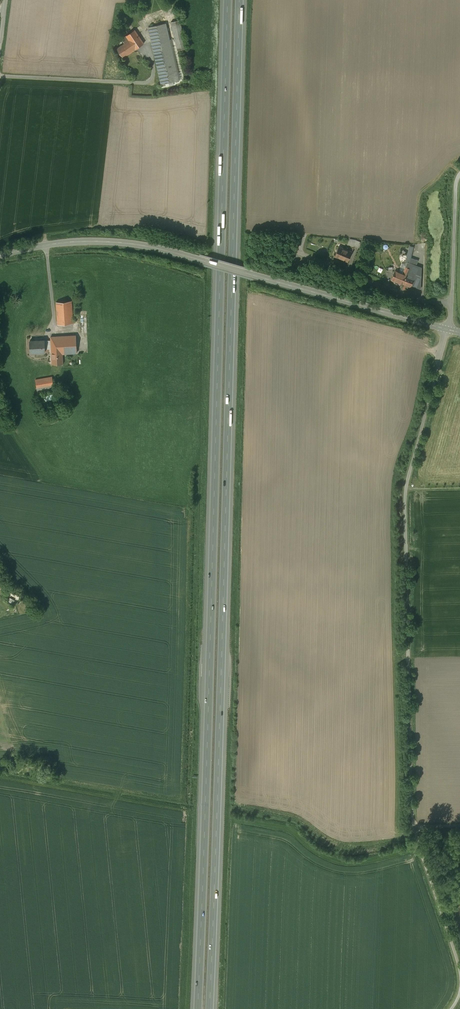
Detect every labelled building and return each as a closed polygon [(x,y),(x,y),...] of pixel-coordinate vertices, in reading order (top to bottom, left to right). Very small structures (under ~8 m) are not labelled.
[(180,20),(171,22),(178,50),(187,48),(180,20)] [(166,23),(149,27),(162,84),(179,80),(166,23)] [(144,43),(135,30),(126,35),(129,40),(135,49),(144,43)] [(129,40),(117,48),(118,49),(123,57),(135,49),(129,40)] [(355,243),(354,245),(360,248),(362,243),(355,239),(353,243),(355,243)] [(405,274),(401,283),(411,287),(412,285),(421,288),(422,268),(416,265),(418,260),(411,258),(414,247),(410,246),(406,262),(407,262),(404,270),(403,273),(405,274)] [(339,247),(335,256),(348,261),(352,252),(339,247)] [(396,271),(403,273),(404,270),(401,269),(402,266),(398,265),(396,271)] [(396,271),(395,270),(391,280),(398,283),(398,282),(401,283),(405,274),(403,273),(396,271)] [(72,301),(57,302),(58,325),(73,324),(72,301)] [(76,335),(51,337),(51,340),(51,349),(52,364),(63,363),(63,354),(77,353),(76,335)] [(35,341),(30,341),(30,352),(45,352),(45,349),(45,340),(38,341),(38,340),(35,341)] [(52,377),(35,380),(38,394),(55,391),(54,389),(57,388),(56,381),(53,381),(52,377)] [(7,596),(7,597),(7,599),(8,600),(9,602),(10,602),(12,603),(14,603),(15,603),(17,602),(18,601),(19,599),(19,598),(19,596),(19,595),(18,593),(17,592),(16,591),(14,591),(12,591),(11,591),(9,592),(8,593),(7,594),(7,596)]
